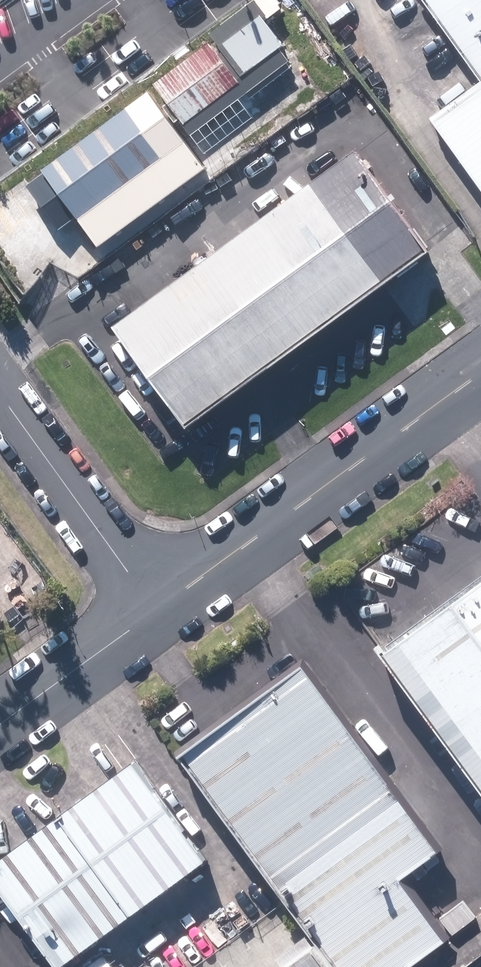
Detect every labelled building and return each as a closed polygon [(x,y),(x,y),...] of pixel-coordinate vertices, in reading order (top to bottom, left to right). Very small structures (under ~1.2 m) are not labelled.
[(190,136),(292,62),(261,19),(265,16),(253,0),(206,34),(220,52),(217,55),(208,42),(151,83),(190,136)] [(479,82),(428,119),(480,192),(480,0),(419,0),(479,82)] [(147,91),(40,171),(42,173),(24,186),(57,231),(75,218),(97,247),(204,167),(147,91)] [(344,147),(104,320),(178,422),(418,248),(344,147)] [(381,662),(480,803),(480,591),(381,662)] [(303,664),(175,759),(334,966),(415,966),(446,947),(397,880),(443,847),(303,664)] [(133,767),(0,860),(0,904),(45,966),(75,966),(208,873),(133,767)] [(317,949),(291,966),(329,966),(317,949)]
